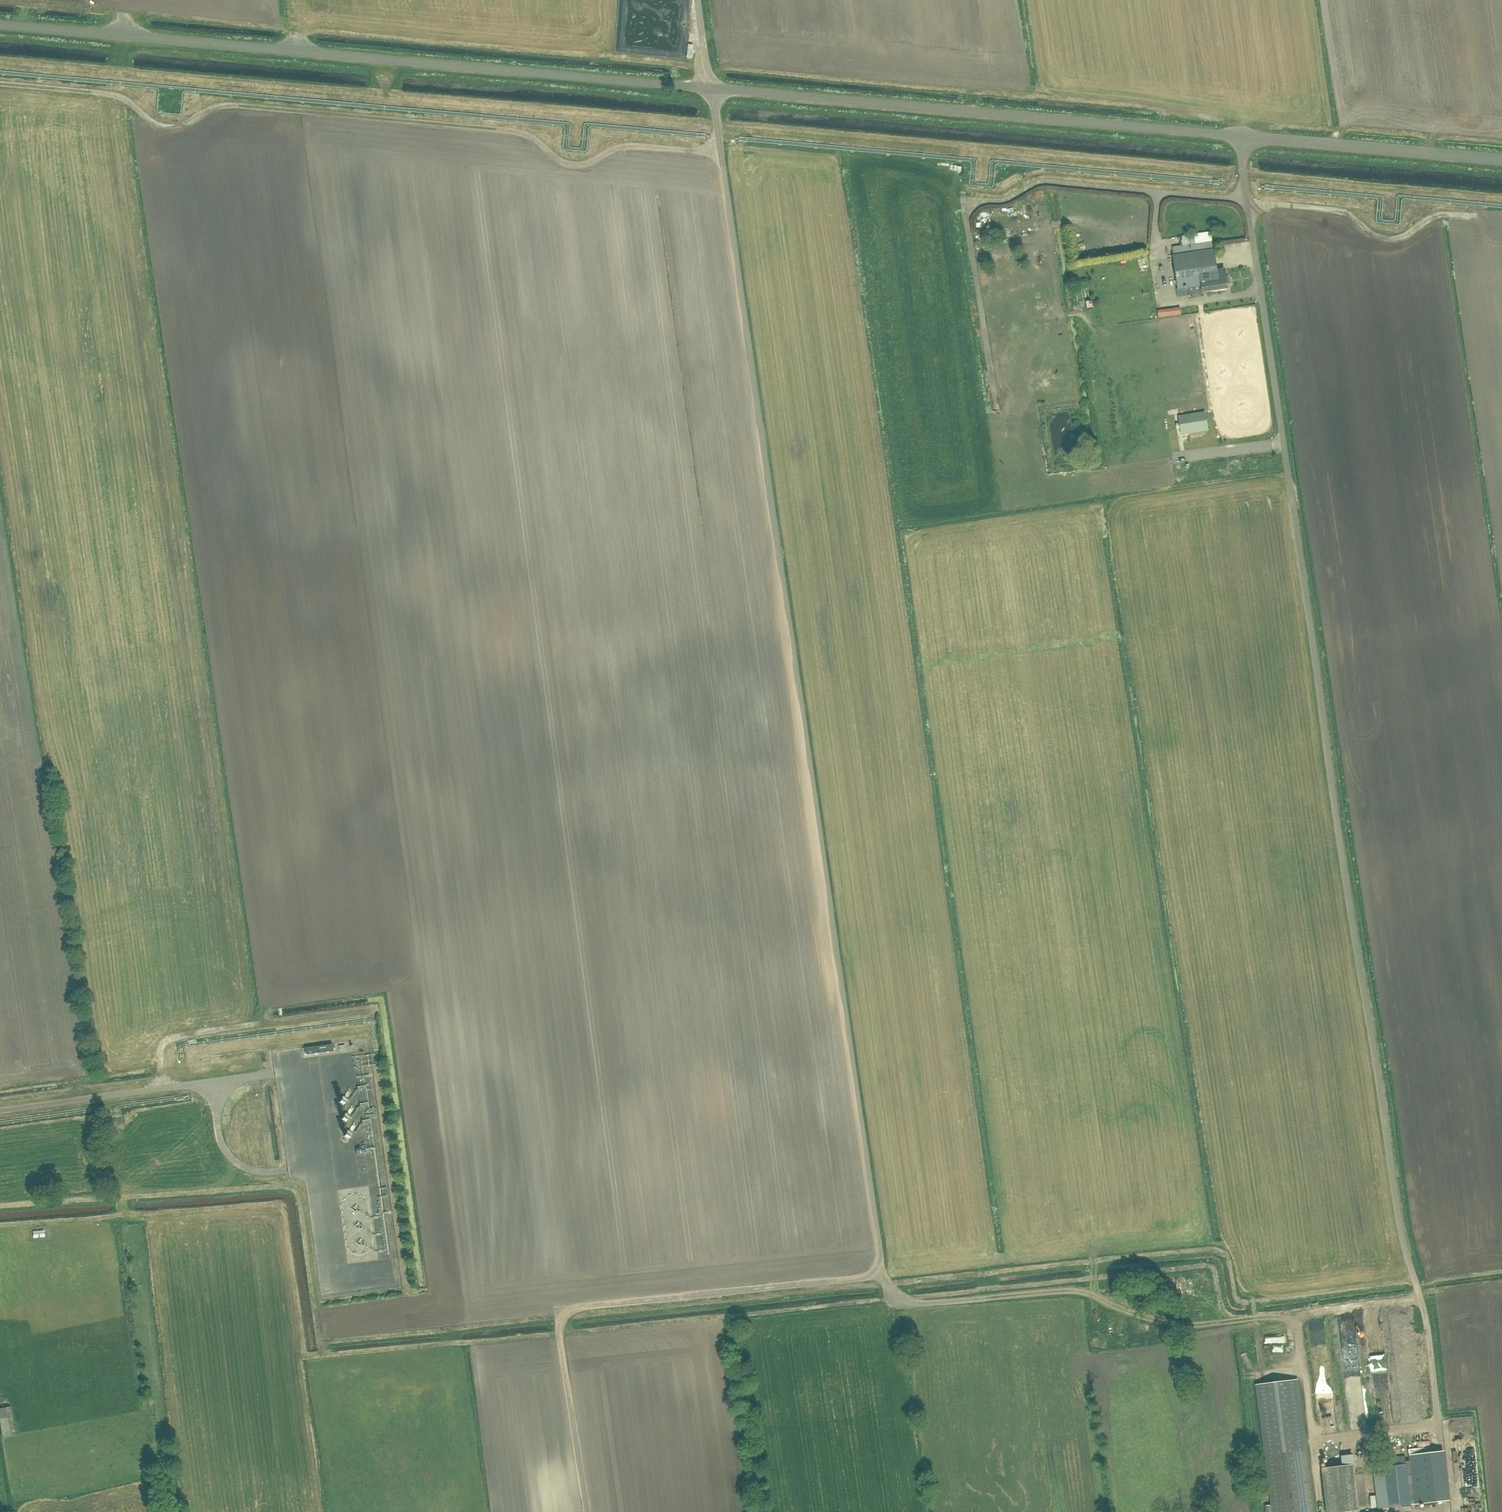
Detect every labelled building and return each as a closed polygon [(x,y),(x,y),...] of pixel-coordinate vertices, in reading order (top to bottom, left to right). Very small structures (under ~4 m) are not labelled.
[(1214,231),(1184,233),(1185,242),(1214,240),(1214,231)] [(1216,270),(1216,267),(1213,251),(1173,257),(1178,289),(1186,288),(1187,296),(1227,290),(1227,286),(1228,286),(1230,284),(1229,279),(1227,277),(1225,277),(1224,269),(1216,270)] [(1205,413),(1185,417),(1188,433),(1207,430),(1205,413)] [(333,1052),(332,1045),(305,1048),(305,1055),(333,1052)] [(1206,1273),(1179,1280),(1181,1287),(1207,1280),(1206,1273)] [(1255,1385),(1271,1511),(1315,1511),(1298,1380),(1255,1385)] [(1422,1407),(1412,1409),(1413,1418),(1423,1416),(1422,1407)] [(1415,1504),(1443,1501),(1438,1452),(1409,1455),(1415,1504)] [(1357,1510),(1351,1464),(1320,1468),(1325,1511),(1342,1511),(1357,1510)] [(1378,1508),(1410,1504),(1405,1464),(1373,1468),(1378,1508)]
